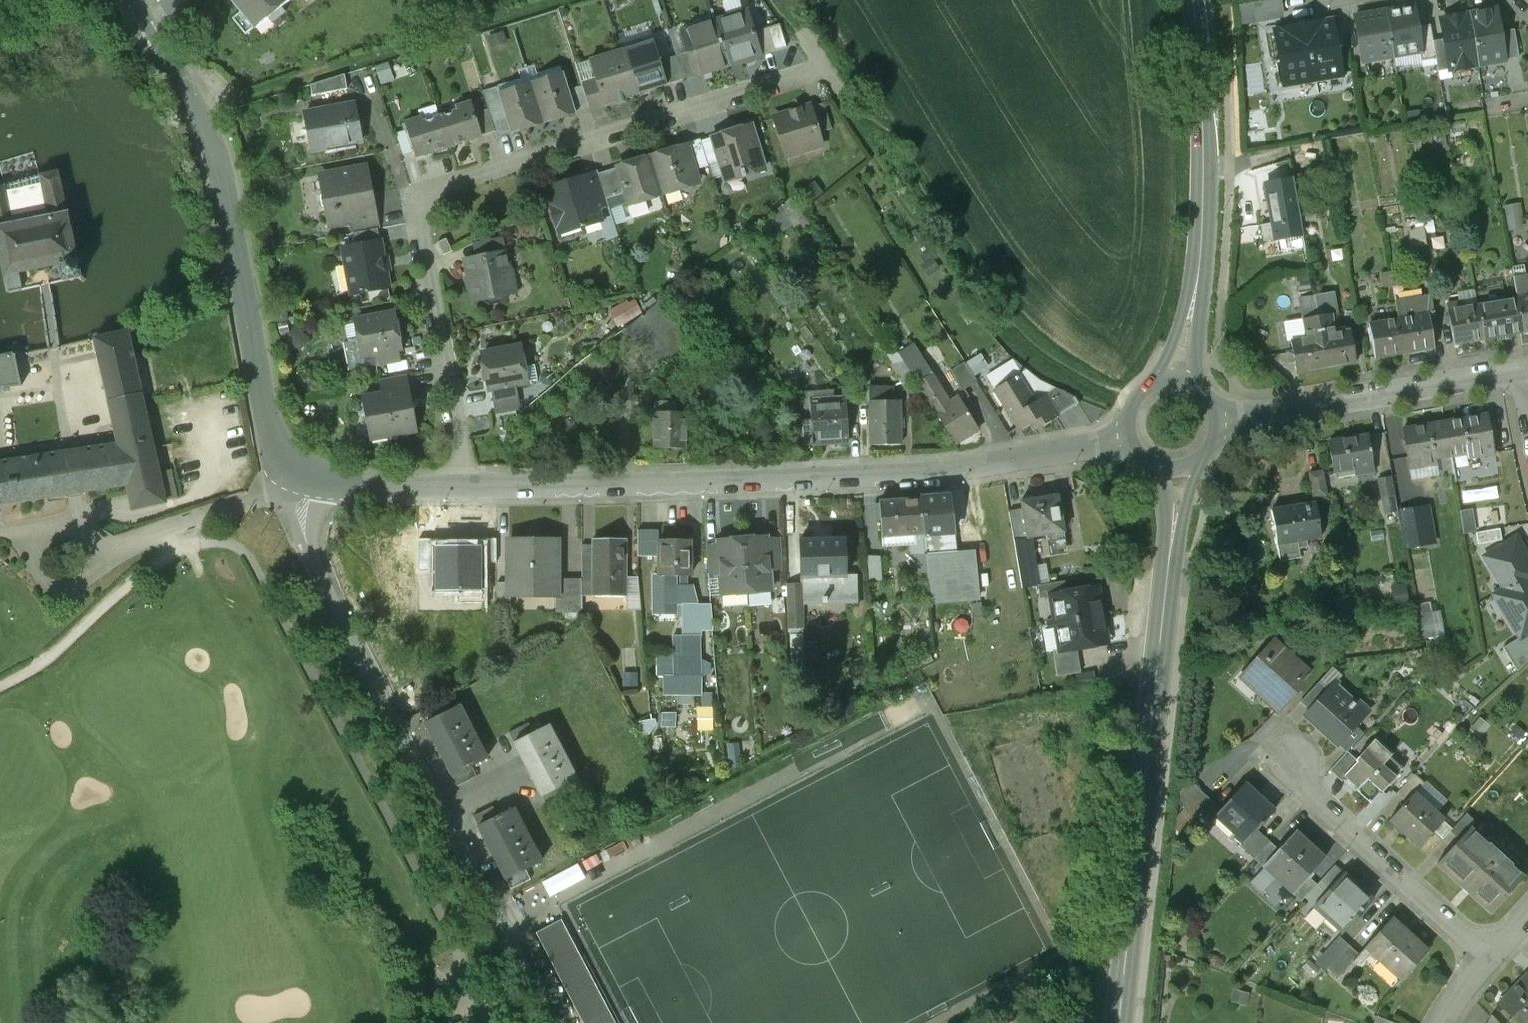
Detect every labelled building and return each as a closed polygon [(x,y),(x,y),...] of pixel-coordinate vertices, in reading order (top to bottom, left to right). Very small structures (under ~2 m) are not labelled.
[(242,13),(233,21),(245,36),(254,28),(255,29),(269,17),(273,23),(286,13),(281,8),(290,0),(232,0),(242,13)] [(1239,7),(1242,25),(1277,20),(1274,1),(1239,7)] [(1420,52),(1421,51),(1417,27),(1413,6),(1385,11),(1393,56),(1420,52)] [(746,11),(716,21),(729,65),(760,55),(754,36),(756,35),(754,32),(754,30),(752,30),(746,11)] [(1393,56),(1385,11),(1355,16),(1363,62),(1393,56)] [(1469,15),(1478,64),(1504,59),(1500,32),(1496,11),(1469,15)] [(1478,64),(1469,15),(1441,20),(1445,39),(1450,69),(1478,64)] [(1341,76),(1332,20),(1275,30),(1284,86),(1341,76)] [(716,21),(682,31),(689,52),(696,75),(729,65),(716,21)] [(1436,58),(1433,41),(1430,25),(1417,27),(1421,51),(1420,52),(1421,61),(1436,58)] [(754,36),(760,55),(775,51),(768,28),(754,32),(756,35),(754,36)] [(1500,32),(1504,59),(1519,57),(1514,29),(1500,32)] [(1450,69),(1445,39),(1433,41),(1436,58),(1439,77),(1451,75),(1450,69)] [(653,40),(623,50),(636,94),(667,84),(660,61),(653,40)] [(623,50),(590,60),(595,77),(603,104),(625,97),(636,94),(623,50)] [(675,56),(683,79),(696,75),(689,52),(675,56)] [(660,61),(667,84),(683,79),(675,56),(660,61)] [(310,85),(312,96),(348,89),(345,74),(310,85)] [(626,102),(625,97),(603,104),(595,77),(581,82),(591,112),(626,102)] [(564,78),(532,88),(543,123),(575,113),(564,78)] [(532,88),(501,98),(505,110),(512,133),(543,123),(532,88)] [(341,106),(304,113),(311,151),(361,141),(354,104),(350,105),(349,102),(340,104),(341,106)] [(472,103),(456,107),(458,112),(440,117),(449,146),(482,136),(475,114),(472,103)] [(823,103),(810,107),(818,132),(831,128),(823,103)] [(810,107),(774,118),(786,155),(822,143),(818,132),(810,107)] [(475,114),(482,136),(495,132),(490,115),(488,110),(475,114)] [(490,115),(495,132),(497,138),(512,133),(505,110),(490,115)] [(440,117),(422,123),(420,119),(405,123),(407,131),(414,152),(415,157),(449,146),(440,117)] [(736,131),(737,133),(716,140),(715,140),(721,158),(726,175),(740,170),(742,176),(745,175),(745,173),(764,167),(751,126),(736,131)] [(403,156),(414,152),(407,131),(396,134),(403,156)] [(715,137),(702,141),(709,162),(721,158),(715,140),(716,140),(715,137)] [(702,141),(686,146),(693,170),(709,165),(709,162),(702,141)] [(686,146),(670,151),(668,155),(652,160),(662,194),(682,188),(687,190),(694,188),(697,182),(693,170),(686,146)] [(637,165),(632,163),(617,168),(625,193),(632,216),(649,211),(645,199),(662,194),(652,160),(637,165)] [(366,167),(321,176),(323,192),(320,197),(322,206),(327,209),(330,225),(351,221),(375,216),(366,167)] [(600,173),(607,198),(625,193),(617,168),(600,173)] [(0,187),(0,251),(8,292),(21,289),(18,273),(60,265),(63,281),(81,278),(58,171),(40,175),(0,187)] [(586,176),(597,210),(610,206),(607,198),(600,173),(599,172),(586,176)] [(1306,173),(1296,176),(1300,199),(1311,197),(1306,173)] [(586,176),(546,188),(553,210),(555,209),(559,221),(556,221),(560,232),(561,232),(562,235),(580,230),(580,228),(585,226),(584,225),(600,220),(597,210),(586,176)] [(1303,235),(1293,180),(1266,185),(1273,223),(1261,225),(1264,242),(1303,235)] [(785,236),(809,222),(796,198),(771,212),(785,236)] [(1518,205),(1504,207),(1508,232),(1523,229),(1518,205)] [(1401,215),(1401,206),(1382,206),(1382,215),(1401,215)] [(377,228),(375,216),(351,221),(353,233),(377,228)] [(380,242),(377,228),(353,233),(356,247),(380,242)] [(1414,232),(1415,244),(1430,242),(1428,230),(1414,232)] [(446,238),(437,242),(443,255),(452,251),(446,238)] [(356,247),(343,249),(352,293),(388,286),(380,242),(356,247)] [(477,256),(464,258),(472,300),(486,297),(486,299),(491,302),(496,301),(500,297),(499,295),(514,292),(506,250),(503,251),(477,256)] [(1471,269),(1473,283),(1482,282),(1480,268),(1471,269)] [(1393,286),(1402,285),(1400,271),(1391,273),(1393,286)] [(1384,288),(1393,286),(1391,273),(1381,275),(1384,288)] [(1525,276),(1513,278),(1517,299),(1523,332),(1527,331),(1527,295),(1525,276)] [(632,296),(608,310),(618,326),(641,313),(632,296)] [(1399,320),(1432,314),(1429,297),(1396,303),(1399,320)] [(1517,299),(1477,306),(1483,339),(1523,332),(1517,299)] [(1463,303),(1448,306),(1455,344),(1483,339),(1477,306),(1464,308),(1463,303)] [(657,304),(624,330),(654,368),(688,342),(679,332),(682,329),(678,325),(675,327),(657,304)] [(393,313),(356,320),(363,355),(374,353),(398,349),(400,348),(393,313)] [(1319,330),(1333,328),(1331,314),(1317,316),(1319,330)] [(1432,314),(1399,320),(1404,353),(1435,348),(1433,333),(1435,328),(1432,314)] [(1319,330),(1317,316),(1303,319),(1305,333),(1319,330)] [(1399,320),(1370,325),(1375,358),(1404,353),(1399,320)] [(1333,328),(1319,330),(1326,368),(1355,362),(1350,331),(1334,334),(1333,328)] [(129,330),(94,337),(108,400),(142,393),(129,330)] [(1319,330),(1305,333),(1307,338),(1291,341),(1296,373),(1326,368),(1319,330)] [(519,346),(481,353),(487,389),(489,389),(514,384),(526,382),(519,346)] [(400,361),(398,349),(374,353),(376,365),(400,361)] [(20,385),(12,354),(0,357),(0,387),(20,385)] [(915,379),(935,410),(947,402),(917,354),(904,362),(915,379)] [(915,379),(904,362),(882,369),(892,385),(893,387),(894,386),(915,379)] [(964,363),(951,371),(961,391),(975,382),(964,363)] [(384,392),(407,388),(405,375),(381,379),(384,392)] [(1033,404),(1016,377),(995,390),(1019,430),(1029,424),(1033,430),(1058,415),(1046,396),(1033,404)] [(870,400),(870,385),(870,379),(857,379),(857,400),(870,400)] [(514,384),(489,389),(492,401),(516,396),(514,384)] [(893,387),(892,385),(870,385),(870,400),(870,444),(899,444),(900,426),(903,426),(904,422),(900,422),(900,400),(894,400),(894,386),(893,387)] [(384,392),(363,396),(365,408),(361,414),(367,419),(371,439),(415,430),(407,388),(384,392)] [(1046,396),(1058,415),(1077,403),(1074,398),(1057,390),(1046,396)] [(142,393),(108,400),(117,447),(59,456),(65,493),(127,483),(132,508),(165,501),(142,393)] [(845,395),(811,397),(812,419),(813,442),(847,440),(845,395)] [(516,396),(492,401),(494,413),(519,408),(516,396)] [(947,402),(935,410),(954,442),(977,427),(958,396),(947,402)] [(685,406),(673,406),(673,413),(653,413),(652,448),(685,449),(685,406)] [(1488,414),(1445,422),(1451,456),(1467,453),(1467,458),(1494,453),(1488,414)] [(801,442),(813,442),(812,419),(800,420),(801,442)] [(1445,422),(1403,429),(1409,468),(1436,464),(1435,459),(1451,456),(1445,422)] [(1367,436),(1329,442),(1334,473),(1355,470),(1356,476),(1375,473),(1371,448),(1369,448),(1367,436)] [(0,465),(0,503),(65,493),(59,456),(0,465)] [(1322,472),(1307,474),(1311,498),(1326,495),(1322,472)] [(1057,495),(1020,502),(1022,510),(1027,539),(1030,538),(1064,532),(1061,515),(1065,514),(1064,510),(1060,511),(1057,495)] [(949,496),(921,498),(924,534),(934,533),(952,532),(949,496)] [(1388,534),(1400,532),(1394,496),(1382,498),(1388,534)] [(921,498),(880,501),(880,504),(876,504),(877,520),(881,520),(882,537),(908,535),(924,534),(921,498)] [(1314,504),(1271,511),(1280,562),(1301,559),(1298,542),(1320,538),(1314,504)] [(1427,507),(1398,512),(1404,547),(1434,543),(1427,507)] [(1461,511),(1464,533),(1476,532),(1491,530),(1488,507),(1461,511)] [(1030,538),(1027,539),(1022,510),(1009,512),(1022,588),(1038,586),(1038,585),(1030,538)] [(659,557),(659,540),(659,530),(639,530),(639,557),(659,557)] [(935,542),(934,533),(924,534),(929,580),(931,601),(977,597),(972,549),(944,552),(938,546),(938,542),(935,542)] [(929,580),(924,534),(908,535),(910,554),(907,555),(908,565),(911,564),(913,581),(929,580)] [(766,536),(742,538),(746,592),(770,590),(769,569),(766,540),(766,536)] [(1517,537),(1484,557),(1504,589),(1494,595),(1520,639),(1527,634),(1527,556),(1517,537)] [(742,538),(717,540),(718,545),(720,572),(722,594),(746,592),(742,538)] [(481,539),(439,539),(439,558),(439,576),(481,575),(481,539)] [(627,596),(626,539),(593,540),(594,545),(594,597),(627,596)] [(769,569),(781,568),(780,539),(766,540),(769,569)] [(690,540),(659,540),(659,557),(659,575),(659,576),(676,576),(690,576),(690,540)] [(845,540),(799,541),(800,584),(801,584),(801,601),(821,601),(821,604),(827,604),(827,601),(857,600),(857,577),(846,577),(845,540)] [(557,541),(509,541),(509,583),(509,596),(511,596),(512,596),(512,591),(540,591),(540,596),(556,596),(558,596),(558,579),(557,541)] [(582,545),(582,578),(582,597),(594,597),(594,545),(582,545)] [(720,572),(718,545),(706,546),(708,573),(720,572)] [(439,592),(439,576),(439,558),(422,558),(422,592),(439,592)] [(880,558),(868,559),(870,582),(882,580),(880,558)] [(694,591),(687,586),(676,586),(676,576),(659,576),(659,575),(653,575),(654,606),(682,606),(682,638),(672,638),(672,676),(662,676),(662,696),(700,695),(700,631),(697,605),(694,591)] [(558,579),(558,596),(556,596),(556,613),(582,613),(582,597),(582,578),(558,579)] [(1038,585),(1038,586),(1040,599),(1051,597),(1051,596),(1067,593),(1065,581),(1038,585)] [(511,610),(511,596),(509,596),(509,583),(497,583),(497,610),(511,610)] [(802,629),(801,601),(801,584),(800,584),(787,585),(788,629),(802,629)] [(1067,593),(1051,596),(1051,597),(1055,620),(1047,621),(1048,625),(1103,616),(1100,600),(1095,601),(1093,589),(1067,593)] [(711,603),(697,605),(700,631),(713,630),(711,603)] [(978,606),(969,607),(970,617),(979,616),(978,606)] [(1423,612),(1424,636),(1446,635),(1445,610),(1423,612)] [(1103,616),(1048,625),(1049,629),(1057,628),(1060,650),(1061,651),(1077,648),(1103,644),(1101,632),(1106,631),(1103,616)] [(1305,670),(1274,642),(1263,654),(1265,657),(1245,680),(1277,710),(1301,684),(1297,680),(1305,670)] [(1077,648),(1061,651),(1060,650),(1053,651),(1057,677),(1081,673),(1077,648)] [(1309,711),(1328,690),(1319,682),(1300,702),(1309,711)] [(1309,711),(1305,715),(1337,745),(1360,719),(1350,710),(1360,698),(1357,696),(1351,703),(1332,686),(1328,690),(1309,711)] [(424,723),(426,722),(444,713),(438,703),(418,712),(424,723)] [(487,757),(459,704),(444,713),(426,722),(432,734),(430,735),(451,776),(471,766),(487,757)] [(515,742),(517,741),(534,732),(529,722),(509,732),(515,742)] [(534,732),(517,741),(524,754),(522,755),(542,794),(561,784),(576,777),(549,725),(534,732)] [(1356,760),(1354,762),(1356,763),(1345,775),(1346,776),(1358,787),(1357,789),(1371,802),(1403,767),(1390,756),(1394,752),(1377,736),(1356,760)] [(1345,775),(1356,763),(1354,762),(1356,760),(1347,751),(1330,771),(1341,781),(1346,776),(1345,775)] [(476,776),(471,766),(451,776),(456,786),(476,776)] [(1407,802),(1415,793),(1423,783),(1414,774),(1397,793),(1407,802)] [(561,784),(542,794),(548,805),(567,795),(561,784)] [(1274,811),(1244,784),(1221,810),(1215,815),(1216,815),(1217,817),(1221,812),(1238,828),(1234,832),(1245,843),(1257,830),(1274,811)] [(1444,819),(1415,793),(1407,802),(1390,819),(1420,846),(1434,831),(1443,821),(1444,819)] [(1216,815),(1215,815),(1221,810),(1211,800),(1194,819),(1204,828),(1216,815)] [(478,826),(481,825),(498,816),(493,805),(472,815),(478,826)] [(540,860),(513,808),(498,816),(481,825),(488,838),(485,839),(505,879),(525,868),(540,860)] [(1466,813),(1452,829),(1449,832),(1450,832),(1458,840),(1469,828),(1470,829),(1476,822),(1466,813)] [(1452,829),(1443,821),(1434,831),(1443,839),(1450,832),(1449,832),(1452,829)] [(1470,829),(1469,828),(1458,840),(1437,863),(1491,913),(1523,877),(1515,869),(1520,863),(1489,835),(1484,841),(1470,829)] [(1257,830),(1245,843),(1241,847),(1254,859),(1269,842),(1257,830)] [(1325,858),(1296,832),(1279,851),(1263,868),(1292,894),(1308,877),(1325,858)] [(1269,842),(1254,859),(1263,868),(1279,851),(1269,842)] [(525,868),(505,879),(511,889),(531,879),(525,868)] [(1372,902),(1342,875),(1314,905),(1344,932),(1372,902)] [(1308,877),(1292,894),(1301,902),(1316,885),(1308,877)] [(561,919),(536,933),(583,1022),(616,1022),(561,919)] [(1428,951),(1393,919),(1367,947),(1403,979),(1428,951)] [(1348,945),(1339,936),(1317,960),(1327,969),(1348,945)] [(1359,955),(1348,945),(1327,969),(1338,979),(1359,955)] [(1500,1005),(1520,1022),(1527,1022),(1527,975),(1500,1005)]
